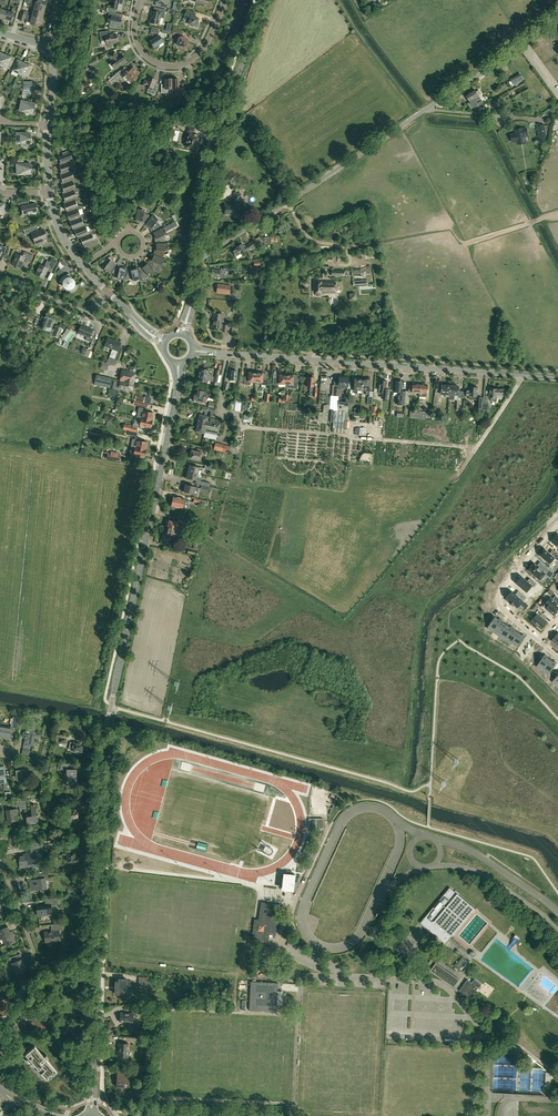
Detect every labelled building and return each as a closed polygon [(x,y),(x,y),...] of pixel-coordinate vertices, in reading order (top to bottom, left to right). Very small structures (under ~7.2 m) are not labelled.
[(168,8),(169,2),(167,1),(167,0),(157,0),(156,2),(162,3),(161,7),(168,8)] [(35,2),(33,9),(44,12),(46,5),(35,2)] [(107,11),(110,11),(114,12),(115,9),(122,11),(122,10),(123,10),(124,5),(114,3),(114,6),(111,5),(110,8),(108,8),(107,11)] [(7,11),(5,20),(12,22),(15,9),(12,8),(11,12),(7,11)] [(156,25),(157,24),(159,24),(161,18),(165,19),(166,10),(159,8),(158,12),(153,11),(152,16),(151,23),(152,23),(153,24),(156,25)] [(33,9),(32,16),(42,19),(44,12),(33,9)] [(198,28),(200,23),(198,22),(199,18),(195,17),(196,13),(187,10),(184,18),(190,20),(189,24),(193,25),(193,27),(198,28)] [(123,25),(123,21),(121,21),(122,18),(117,17),(118,13),(114,12),(110,11),(109,17),(111,18),(110,25),(120,27),(121,24),(123,25)] [(21,13),(19,20),(23,21),(24,19),(27,20),(27,18),(31,19),(30,23),(40,26),(42,19),(32,16),(28,15),(23,14),(21,13)] [(160,30),(152,29),(151,32),(152,33),(154,39),(151,41),(155,48),(157,50),(160,46),(159,46),(159,45),(164,42),(159,36),(159,34),(160,30)] [(189,47),(189,45),(187,44),(188,41),(187,38),(182,37),(183,32),(173,29),(172,34),(177,36),(176,39),(179,40),(178,43),(179,46),(183,47),(184,50),(189,48),(189,47)] [(113,46),(112,43),(118,42),(118,41),(119,40),(118,38),(117,38),(117,34),(109,35),(108,31),(100,32),(101,41),(106,40),(107,44),(108,44),(108,46),(109,47),(112,47),(113,46)] [(115,69),(127,61),(121,54),(117,56),(116,55),(117,54),(115,51),(109,55),(112,60),(110,61),(115,69)] [(8,67),(10,69),(15,58),(11,56),(10,57),(6,55),(1,65),(7,68),(8,67)] [(13,70),(19,73),(24,63),(19,61),(20,60),(15,58),(10,69),(13,70)] [(26,76),(29,77),(34,66),(29,64),(29,65),(24,63),(19,73),(25,76),(26,76)] [(131,83),(135,79),(137,79),(137,78),(137,77),(140,74),(134,67),(131,70),(129,68),(124,73),(121,70),(109,80),(112,83),(120,77),(121,79),(125,76),(131,83)] [(514,85),(524,80),(521,74),(510,79),(514,85)] [(148,92),(155,95),(156,91),(157,91),(159,84),(155,83),(156,80),(149,77),(148,81),(145,80),(143,85),(146,86),(146,87),(149,88),(148,92)] [(166,86),(161,86),(162,93),(168,93),(168,89),(172,89),(173,89),(172,79),(173,79),(165,79),(166,86)] [(178,95),(184,95),(184,84),(179,84),(179,79),(173,79),(172,79),(173,89),(172,89),(172,90),(176,90),(176,91),(177,92),(177,94),(178,95)] [(476,101),(481,98),(479,95),(481,94),(479,91),(477,92),(475,89),(470,92),(476,101)] [(478,103),(476,101),(470,92),(466,95),(475,109),(480,110),(480,107),(485,104),(482,100),(478,103)] [(20,111),(35,114),(36,108),(34,108),(35,103),(22,100),(20,111)] [(186,120),(178,118),(176,125),(184,127),(186,120)] [(539,141),(547,140),(545,125),(537,126),(539,141)] [(189,128),(188,131),(189,132),(186,147),(197,149),(198,143),(197,143),(199,135),(193,134),(194,133),(195,129),(189,128)] [(512,137),(512,142),(518,141),(519,143),(525,142),(525,140),(525,136),(528,135),(527,128),(516,130),(517,136),(512,137)] [(30,133),(17,133),(17,144),(32,144),(32,138),(30,138),(30,133)] [(70,153),(59,157),(61,162),(59,163),(60,167),(71,163),(76,161),(75,159),(74,160),(73,158),(72,158),(70,153)] [(32,168),(30,168),(30,163),(17,164),(18,175),(32,174),(32,168)] [(73,168),(71,163),(60,167),(59,167),(61,172),(60,173),(61,176),(72,172),(79,170),(79,168),(74,169),(74,168),(73,168)] [(78,180),(77,178),(75,179),(75,177),(74,177),(72,172),(61,176),(63,182),(61,182),(62,186),(73,182),(78,180)] [(79,190),(78,188),(77,189),(76,187),(75,187),(73,182),(62,186),(64,191),(62,192),(63,195),(63,196),(75,191),(75,192),(79,190)] [(80,199),(80,197),(78,198),(77,196),(75,192),(75,191),(63,196),(63,195),(63,196),(65,201),(63,201),(65,205),(76,201),(80,199)] [(241,194),(235,193),(233,206),(229,205),(230,204),(225,203),(224,209),(225,209),(225,214),(233,215),(234,210),(240,211),(241,206),(239,206),(241,194)] [(23,214),(38,211),(36,203),(29,205),(29,201),(18,203),(19,207),(21,207),(23,214)] [(84,208),(83,206),(81,206),(80,205),(78,206),(76,201),(65,205),(64,205),(66,211),(67,211),(68,214),(78,210),(79,210),(82,209),(84,208)] [(84,214),(82,209),(79,210),(78,210),(68,214),(67,214),(69,220),(71,223),(82,219),(86,217),(85,215),(84,215),(83,214),(84,214)] [(142,223),(145,225),(151,216),(148,214),(147,215),(144,213),(145,210),(143,210),(143,209),(142,209),(142,210),(138,209),(136,221),(140,222),(141,222),(142,223)] [(159,224),(159,225),(157,221),(158,220),(157,218),(156,217),(156,218),(153,215),(145,225),(149,228),(150,229),(152,232),(161,228),(159,224)] [(90,226),(89,223),(87,224),(86,223),(84,224),(82,219),(71,223),(70,223),(72,228),(73,228),(74,232),(75,231),(86,227),(90,226)] [(33,227),(24,230),(25,235),(31,233),(36,245),(44,242),(43,240),(47,238),(43,229),(35,232),(33,227)] [(88,232),(86,227),(75,231),(77,237),(78,240),(81,239),(92,235),(94,234),(93,232),(91,232),(91,231),(88,232)] [(155,239),(155,243),(166,242),(165,239),(165,235),(167,234),(165,232),(166,232),(166,231),(165,231),(163,228),(152,233),(154,237),(155,239)] [(84,248),(98,243),(97,239),(94,240),(92,235),(81,239),(83,244),(84,248)] [(242,244),(237,247),(232,250),(236,257),(241,254),(246,251),(249,257),(252,255),(249,250),(257,245),(254,241),(244,247),(242,244)] [(154,253),(163,257),(165,254),(164,254),(165,250),(168,250),(168,248),(168,247),(167,243),(155,244),(155,248),(155,249),(155,250),(153,253),(154,253)] [(11,246),(6,245),(5,247),(0,246),(0,260),(1,261),(4,253),(8,254),(11,246)] [(12,265),(21,268),(24,259),(30,262),(33,255),(24,251),(23,255),(21,255),(17,254),(12,265)] [(148,262),(154,270),(157,267),(159,265),(162,266),(162,263),(163,264),(163,263),(164,259),(153,254),(151,258),(151,259),(150,260),(147,262),(148,262)] [(117,263),(114,261),(113,260),(112,259),(111,256),(110,256),(101,261),(103,264),(104,264),(105,267),(104,269),(106,270),(105,271),(106,271),(107,271),(110,273),(117,263)] [(51,272),(55,264),(56,265),(58,261),(51,258),(49,262),(47,261),(44,266),(40,265),(35,274),(43,278),(47,270),(51,272)] [(138,267),(141,277),(145,276),(148,275),(149,277),(151,275),(152,276),(152,275),(152,274),(155,272),(147,263),(147,262),(143,265),(142,266),(138,267)] [(118,264),(112,272),(115,275),(115,274),(118,276),(117,278),(120,279),(120,280),(121,279),(124,280),(127,268),(122,267),(121,266),(118,264)] [(230,275),(230,272),(234,272),(235,268),(224,266),(224,271),(212,269),(211,276),(224,278),(224,274),(226,274),(230,275)] [(128,268),(126,278),(129,279),(130,278),(133,279),(134,281),(136,281),(137,281),(137,280),(140,279),(137,268),(137,267),(133,268),(132,269),(131,269),(128,268)] [(60,282),(63,283),(63,284),(63,285),(64,286),(64,287),(65,288),(66,289),(67,289),(68,289),(69,289),(70,289),(71,289),(72,288),(73,288),(74,287),(74,286),(75,285),(75,284),(75,283),(75,282),(74,281),(74,280),(73,279),(72,278),(71,278),(70,278),(69,278),(69,275),(70,275),(70,274),(69,274),(68,274),(67,274),(66,275),(65,275),(64,276),(63,276),(62,277),(61,278),(60,279),(60,280),(60,281),(59,282),(59,283),(60,283),(60,282)] [(317,296),(319,296),(320,295),(320,293),(335,293),(336,282),(315,281),(315,293),(315,295),(317,296)] [(230,294),(231,285),(218,284),(217,293),(230,294)] [(47,327),(52,314),(47,312),(46,315),(44,315),(43,315),(42,317),(42,318),(43,319),(44,320),(42,325),(41,328),(46,330),(47,327)] [(223,314),(214,313),(212,327),(221,329),(221,328),(223,328),(223,331),(227,332),(228,325),(224,325),(223,325),(221,325),(223,314)] [(57,316),(52,314),(47,327),(46,330),(50,332),(50,333),(52,334),(52,335),(58,338),(59,334),(61,334),(63,329),(56,326),(54,329),(52,328),(57,316)] [(37,324),(39,319),(35,317),(30,315),(28,321),(32,323),(37,324)] [(91,335),(93,330),(81,325),(78,333),(87,336),(85,340),(92,343),(94,336),(91,335)] [(121,343),(115,341),(108,338),(105,346),(118,351),(121,343)] [(200,369),(199,374),(212,377),(213,369),(208,368),(208,370),(200,369)] [(126,382),(134,384),(136,373),(122,370),(120,381),(125,382),(126,382)] [(251,381),(255,381),(256,371),(251,371),(251,373),(248,373),(248,377),(246,377),(245,377),(244,384),(245,384),(250,385),(251,381)] [(256,371),(255,381),(259,381),(259,383),(261,385),(268,385),(269,380),(262,379),(263,373),(260,373),(260,372),(256,371)] [(214,373),(212,382),(219,383),(221,376),(219,375),(219,374),(214,373)] [(286,383),(286,374),(282,373),(281,375),(279,375),(279,378),(273,377),(273,384),(278,384),(278,387),(285,387),(286,383)] [(291,374),(286,374),(286,383),(285,387),(297,388),(298,375),(293,375),(293,376),(291,376),(291,374)] [(97,375),(94,385),(110,388),(112,378),(97,375)] [(339,378),(339,385),(334,385),(333,395),(339,396),(340,389),(347,389),(348,378),(339,378)] [(354,378),(353,393),(357,393),(357,390),(362,390),(363,379),(354,378)] [(369,394),(369,391),(370,380),(363,379),(362,390),(366,390),(365,394),(369,394)] [(386,381),(385,380),(380,380),(379,380),(378,389),(379,389),(378,394),(381,394),(381,398),(383,398),(388,398),(389,389),(386,389),(386,381)] [(113,387),(118,389),(124,390),(125,388),(132,390),(134,384),(126,382),(125,382),(120,381),(120,382),(114,381),(113,387)] [(397,404),(404,404),(405,393),(401,393),(402,391),(401,391),(402,382),(395,381),(394,391),(398,391),(397,404)] [(408,392),(419,393),(420,383),(415,383),(415,384),(412,384),(412,386),(409,386),(408,392)] [(426,397),(426,393),(427,385),(424,385),(424,383),(420,383),(419,393),(419,396),(426,397)] [(440,393),(445,394),(445,397),(449,397),(450,385),(441,385),(440,393)] [(454,400),(454,394),(458,395),(458,386),(450,385),(449,397),(449,399),(454,400)] [(479,397),(479,396),(477,396),(478,387),(477,387),(477,386),(472,386),(471,387),(470,387),(470,390),(466,390),(465,396),(470,396),(469,399),(476,400),(476,408),(482,409),(483,397),(479,397)] [(317,387),(310,387),(309,395),(312,396),(317,396),(317,387)] [(504,395),(504,389),(497,389),(490,388),(490,397),(491,397),(491,401),(497,401),(497,395),(504,395)] [(193,400),(202,402),(206,403),(208,392),(204,392),(197,390),(196,394),(195,394),(193,400)] [(239,410),(241,410),(242,402),(240,402),(239,402),(239,401),(238,401),(238,400),(235,399),(234,399),(233,410),(237,411),(237,410),(238,410),(239,410)] [(139,407),(137,417),(142,418),(152,421),(152,420),(153,420),(154,417),(153,416),(154,414),(148,412),(148,409),(139,407)] [(328,410),(327,421),(333,422),(333,427),(343,428),(345,411),(328,410)] [(204,433),(208,418),(208,416),(199,414),(196,431),(204,433)] [(133,426),(137,427),(138,424),(141,425),(141,426),(141,427),(144,427),(145,426),(151,427),(152,421),(142,418),(137,417),(135,424),(133,423),(133,426)] [(220,420),(208,418),(204,433),(204,437),(216,440),(217,435),(220,420)] [(137,441),(136,448),(146,450),(146,449),(147,450),(148,446),(147,446),(148,443),(137,441)] [(214,450),(222,452),(228,453),(230,446),(224,445),(224,444),(216,442),(214,450)] [(145,457),(146,450),(136,448),(135,451),(132,450),(131,454),(134,454),(134,455),(136,455),(136,456),(136,457),(139,457),(140,457),(144,457),(144,456),(145,457)] [(200,460),(201,456),(205,457),(206,450),(197,448),(197,451),(192,450),(190,458),(200,460)] [(118,453),(111,452),(111,453),(108,453),(107,458),(120,460),(121,455),(118,455),(118,453)] [(203,468),(199,467),(188,465),(187,471),(198,474),(199,470),(202,471),(203,468)] [(200,481),(201,478),(197,477),(198,474),(187,471),(185,477),(196,480),(200,481)] [(193,494),(194,489),(198,490),(199,488),(195,487),(184,484),(182,491),(193,494)] [(188,500),(184,500),(185,499),(173,496),(171,505),(172,506),(171,508),(172,509),(174,510),(176,509),(176,507),(183,508),(184,504),(187,504),(188,504),(188,501),(188,500)] [(168,525),(167,530),(177,532),(178,532),(179,524),(176,524),(176,522),(168,520),(167,525),(168,525)] [(173,540),(176,540),(179,541),(181,533),(178,532),(177,532),(167,530),(165,541),(170,542),(170,540),(173,540)] [(540,555),(551,564),(555,558),(557,561),(557,554),(554,551),(551,554),(545,549),(542,552),(543,553),(540,555)] [(532,566),(529,570),(540,580),(546,574),(551,578),(554,573),(541,562),(538,567),(535,564),(533,566),(532,566)] [(524,577),(518,584),(530,594),(536,588),(524,577)] [(512,592),(507,598),(510,601),(509,602),(514,605),(517,607),(518,606),(524,610),(528,605),(524,601),(527,598),(521,593),(518,596),(516,595),(512,592)] [(543,606),(554,615),(557,611),(557,610),(557,609),(557,597),(556,595),(553,599),(550,597),(543,606)] [(537,614),(532,620),(538,625),(537,626),(540,629),(541,628),(542,629),(548,622),(545,619),(542,617),(544,614),(539,610),(536,613),(537,614)] [(495,617),(488,628),(494,632),(502,620),(500,618),(499,619),(495,617)] [(502,620),(494,632),(499,636),(507,625),(503,622),(504,621),(502,620)] [(507,625),(499,636),(505,640),(514,627),(511,626),(510,627),(507,625)] [(514,627),(505,640),(511,644),(512,642),(518,633),(515,630),(516,629),(514,627)] [(518,633),(512,642),(518,646),(525,635),(523,634),(522,635),(518,633)] [(545,654),(537,666),(543,670),(550,659),(547,657),(548,656),(545,654)] [(550,659),(543,670),(549,674),(557,662),(555,660),(554,662),(550,659)] [(12,728),(16,728),(18,718),(13,717),(13,718),(12,718),(11,723),(12,724),(11,724),(11,727),(0,725),(0,735),(6,736),(5,738),(10,739),(12,728)] [(23,732),(22,735),(25,739),(23,748),(27,748),(33,745),(34,738),(39,739),(40,736),(36,730),(36,726),(35,724),(33,724),(29,726),(29,729),(28,728),(23,732)] [(69,749),(72,749),(72,750),(73,750),(73,752),(76,752),(76,751),(82,752),(83,744),(83,741),(84,741),(85,734),(78,733),(77,740),(78,740),(77,741),(78,741),(78,743),(73,742),(70,742),(69,749)] [(65,743),(66,738),(66,736),(60,735),(57,734),(56,741),(59,742),(65,743)] [(75,783),(76,783),(77,769),(68,768),(68,763),(61,762),(61,763),(60,769),(65,770),(65,777),(67,778),(67,783),(71,783),(71,785),(75,785),(75,783)] [(18,787),(17,781),(26,780),(25,775),(29,774),(28,764),(15,765),(16,770),(16,775),(12,776),(13,787),(18,787)] [(6,783),(7,792),(5,792),(6,797),(11,797),(10,787),(9,777),(5,777),(4,767),(0,767),(0,783),(6,783)] [(25,798),(18,799),(20,809),(26,809),(25,798)] [(76,810),(70,810),(70,804),(61,805),(61,810),(66,810),(66,814),(69,814),(69,818),(75,818),(75,820),(78,820),(78,811),(76,811),(76,810)] [(36,805),(30,805),(32,816),(26,816),(27,823),(38,821),(36,805)] [(15,821),(14,813),(18,812),(17,809),(6,810),(8,822),(15,821)] [(323,828),(323,821),(323,818),(313,818),(309,818),(309,828),(318,828),(323,828)] [(35,853),(34,846),(34,843),(32,843),(32,846),(26,847),(27,854),(19,855),(20,866),(33,864),(33,866),(36,865),(35,853)] [(310,857),(315,848),(308,845),(308,846),(306,845),(302,853),(305,854),(304,855),(310,857)] [(76,863),(80,863),(79,855),(75,855),(75,850),(66,850),(66,851),(60,851),(60,854),(68,854),(68,862),(76,862),(76,863)] [(36,879),(30,880),(31,890),(39,889),(45,888),(45,883),(43,883),(42,880),(45,879),(48,879),(48,873),(36,875),(36,879)] [(293,891),(295,875),(287,874),(285,890),(293,891)] [(450,887),(427,914),(420,923),(428,929),(437,936),(446,944),(476,909),(450,887)] [(51,914),(50,904),(58,903),(58,898),(45,899),(45,905),(37,906),(38,916),(51,914)] [(280,906),(261,903),(259,921),(258,921),(255,940),(268,942),(269,933),(275,934),(277,924),(278,924),(280,906)] [(59,941),(59,933),(64,933),(63,926),(67,926),(67,923),(51,925),(52,931),(45,932),(46,942),(59,941)] [(3,937),(5,945),(16,941),(13,935),(11,936),(8,926),(0,929),(0,938),(3,937)] [(17,974),(26,970),(25,966),(25,965),(24,962),(23,962),(22,959),(17,961),(15,956),(9,958),(11,963),(13,963),(15,969),(14,969),(14,971),(15,973),(16,973),(17,973),(17,974)] [(455,965),(460,970),(467,962),(462,957),(455,965)] [(443,979),(454,987),(459,979),(436,963),(433,967),(430,970),(443,979)] [(150,981),(147,980),(147,977),(139,977),(139,980),(138,980),(138,984),(150,985),(150,981)] [(128,994),(132,994),(132,987),(127,987),(128,979),(119,979),(119,982),(116,981),(115,994),(128,994)] [(460,991),(470,998),(478,987),(480,985),(475,981),(473,983),(467,979),(460,991)] [(251,981),(250,986),(249,1010),(276,1011),(278,983),(251,981)] [(25,994),(19,998),(24,1004),(29,1000),(25,994)] [(7,1007),(8,1009),(10,1007),(9,1006),(11,1004),(6,997),(3,1000),(2,1000),(0,1001),(0,1016),(1,1017),(6,1013),(3,1010),(7,1007)] [(131,1008),(131,1013),(120,1013),(120,1022),(133,1023),(133,1013),(140,1014),(141,1009),(131,1008)] [(29,1018),(31,1021),(30,1022),(32,1024),(33,1024),(35,1027),(38,1025),(40,1025),(42,1029),(48,1025),(44,1019),(41,1021),(36,1014),(29,1018)] [(20,1039),(25,1035),(19,1028),(15,1023),(11,1027),(18,1035),(17,1036),(20,1039)] [(127,1059),(127,1057),(128,1057),(129,1043),(119,1043),(118,1056),(122,1057),(122,1058),(123,1059),(124,1060),(126,1060),(127,1059)] [(48,1080),(57,1072),(57,1071),(47,1059),(45,1061),(45,1060),(48,1057),(46,1055),(44,1057),(43,1056),(43,1055),(35,1046),(26,1054),(30,1059),(32,1066),(32,1067),(33,1067),(34,1067),(36,1066),(46,1078),(48,1080)] [(117,1074),(116,1087),(125,1087),(125,1079),(129,1079),(130,1075),(125,1074),(117,1074)]
